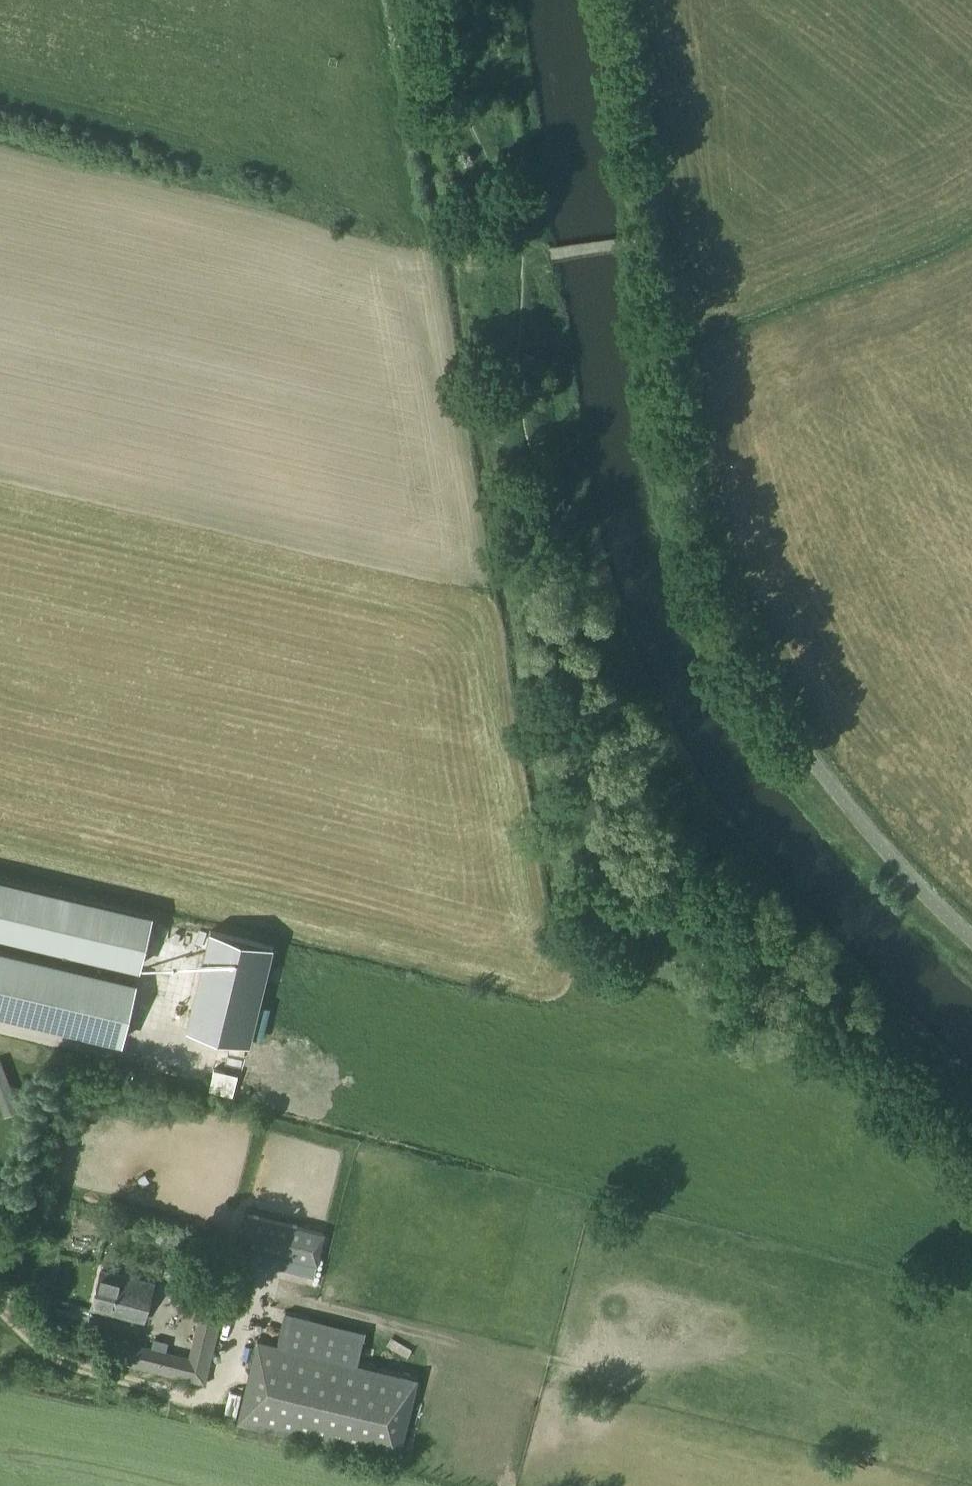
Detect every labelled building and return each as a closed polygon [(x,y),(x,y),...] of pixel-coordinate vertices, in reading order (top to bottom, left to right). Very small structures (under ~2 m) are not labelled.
[(139,968),(151,916),(0,880),(0,935),(139,968)] [(211,931),(187,1028),(249,1043),(251,1037),(259,1004),(272,946),(211,931)] [(121,1042),(135,985),(0,953),(0,1013),(121,1042)] [(232,1096),(237,1074),(214,1069),(208,1090),(232,1096)] [(325,1233),(247,1214),(239,1245),(317,1264),(325,1233)] [(91,1309),(144,1322),(153,1284),(101,1270),(91,1309)] [(118,1340),(113,1361),(132,1365),(131,1367),(206,1385),(222,1315),(217,1314),(221,1293),(181,1283),(176,1304),(201,1311),(189,1357),(165,1351),(152,1348),(137,1345),(118,1340)] [(237,1422),(398,1461),(418,1378),(257,1339),(237,1422)] [(154,1340),(152,1348),(165,1351),(167,1343),(154,1340)]
